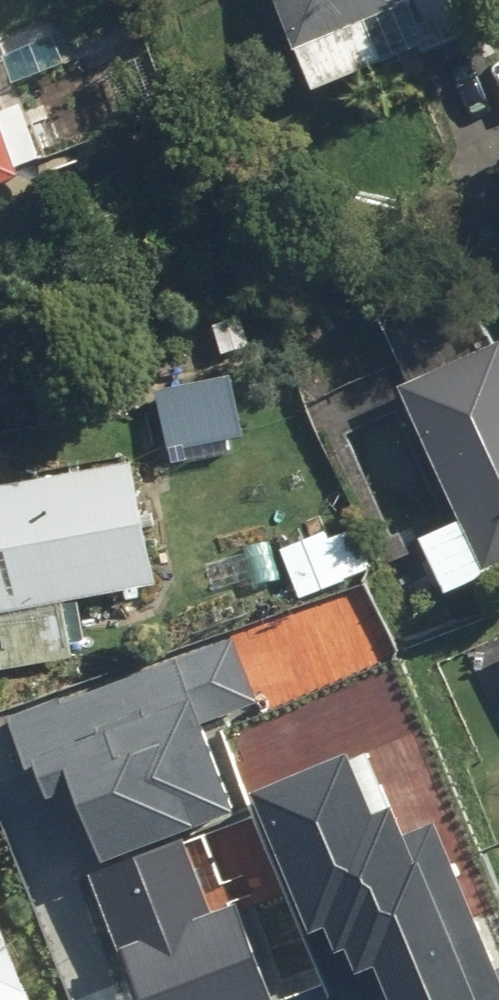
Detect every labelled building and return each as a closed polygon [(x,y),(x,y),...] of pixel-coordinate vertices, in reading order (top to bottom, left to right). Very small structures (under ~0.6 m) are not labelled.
[(319,92),(477,25),(466,0),(280,0),(319,92)] [(0,106),(0,187),(28,177),(24,167),(50,158),(29,104),(3,114),(0,106)] [(404,389),(488,572),(498,567),(498,346),(404,389)] [(151,385),(165,451),(247,433),(233,368),(151,385)] [(66,608),(165,587),(136,455),(0,484),(0,641),(7,671),(76,656),(66,608)] [(464,521),(422,540),(448,596),(490,577),(464,521)] [(325,531),(284,550),(305,596),(369,565),(353,531),(330,542),(325,531)] [(72,793),(98,862),(230,811),(197,727),(256,704),(230,639),(12,723),(43,804),(72,793)] [(233,761),(263,841),(305,951),(333,940),(356,999),(463,999),(491,990),(417,797),(394,806),(381,774),(357,783),(334,723),(233,761)] [(95,872),(143,999),(280,999),(245,905),(220,915),(191,837),(95,872)] [(31,998),(0,908),(0,999),(25,999),(31,998)]
